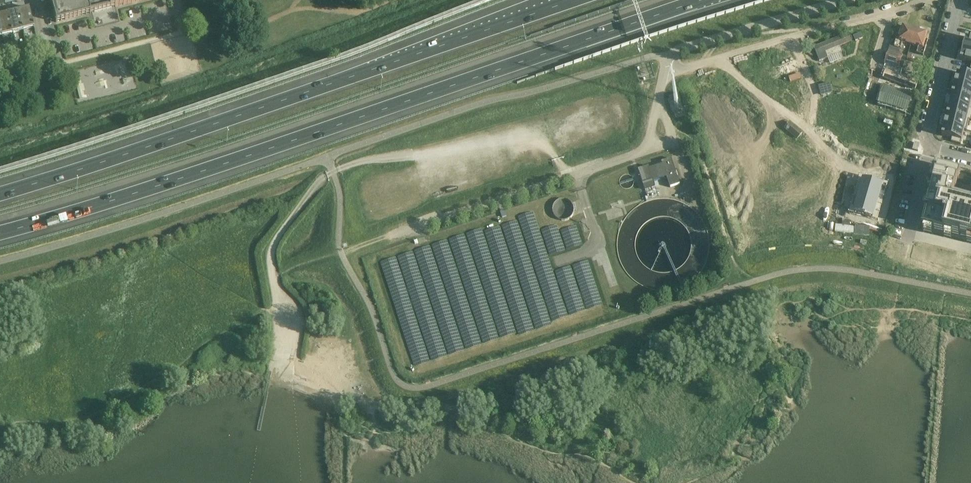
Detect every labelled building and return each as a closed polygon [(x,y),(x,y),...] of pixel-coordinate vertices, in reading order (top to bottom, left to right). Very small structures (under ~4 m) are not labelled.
[(144,0),(50,0),(56,23),(144,0)] [(14,12),(7,13),(12,33),(22,31),(17,11),(16,7),(13,8),(14,12)] [(22,10),(17,11),(22,31),(33,28),(28,8),(22,10)] [(0,15),(0,30),(1,36),(12,33),(7,13),(0,15)] [(910,45),(915,29),(903,26),(901,33),(899,33),(895,47),(890,46),(889,52),(899,55),(903,43),(910,45)] [(915,29),(910,45),(919,48),(917,54),(923,56),(927,41),(926,41),(928,33),(915,29)] [(860,32),(853,36),(855,41),(863,38),(860,32)] [(837,40),(815,49),(820,61),(842,52),(840,47),(850,42),(852,42),(852,41),(853,40),(853,39),(852,38),(851,36),(851,35),(849,35),(847,36),(837,40)] [(960,61),(970,63),(970,51),(963,49),(960,61)] [(899,68),(903,56),(889,52),(885,64),(899,68)] [(955,84),(970,88),(970,76),(958,73),(955,84)] [(830,84),(818,87),(821,97),(833,94),(830,84)] [(952,94),(970,99),(970,88),(955,84),(952,94)] [(884,88),(878,107),(907,116),(912,97),(884,88)] [(792,95),(788,90),(777,99),(781,104),(785,108),(787,105),(784,101),(792,95)] [(950,105),(969,109),(970,102),(970,99),(952,94),(950,105)] [(950,105),(947,115),(967,120),(969,109),(950,105)] [(947,115),(945,126),(964,130),(967,120),(947,115)] [(803,133),(790,122),(784,129),(797,140),(803,133)] [(945,126),(942,136),(952,139),(953,139),(952,142),(957,144),(960,145),(964,130),(945,126)] [(680,185),(672,159),(662,162),(662,165),(650,169),(649,167),(638,170),(645,190),(647,196),(645,197),(646,202),(659,199),(655,187),(655,186),(654,182),(667,178),(667,179),(664,180),(668,189),(680,185)] [(922,230),(970,242),(970,203),(954,199),(961,171),(938,166),(922,230)] [(860,178),(848,218),(879,225),(889,185),(860,178)]
